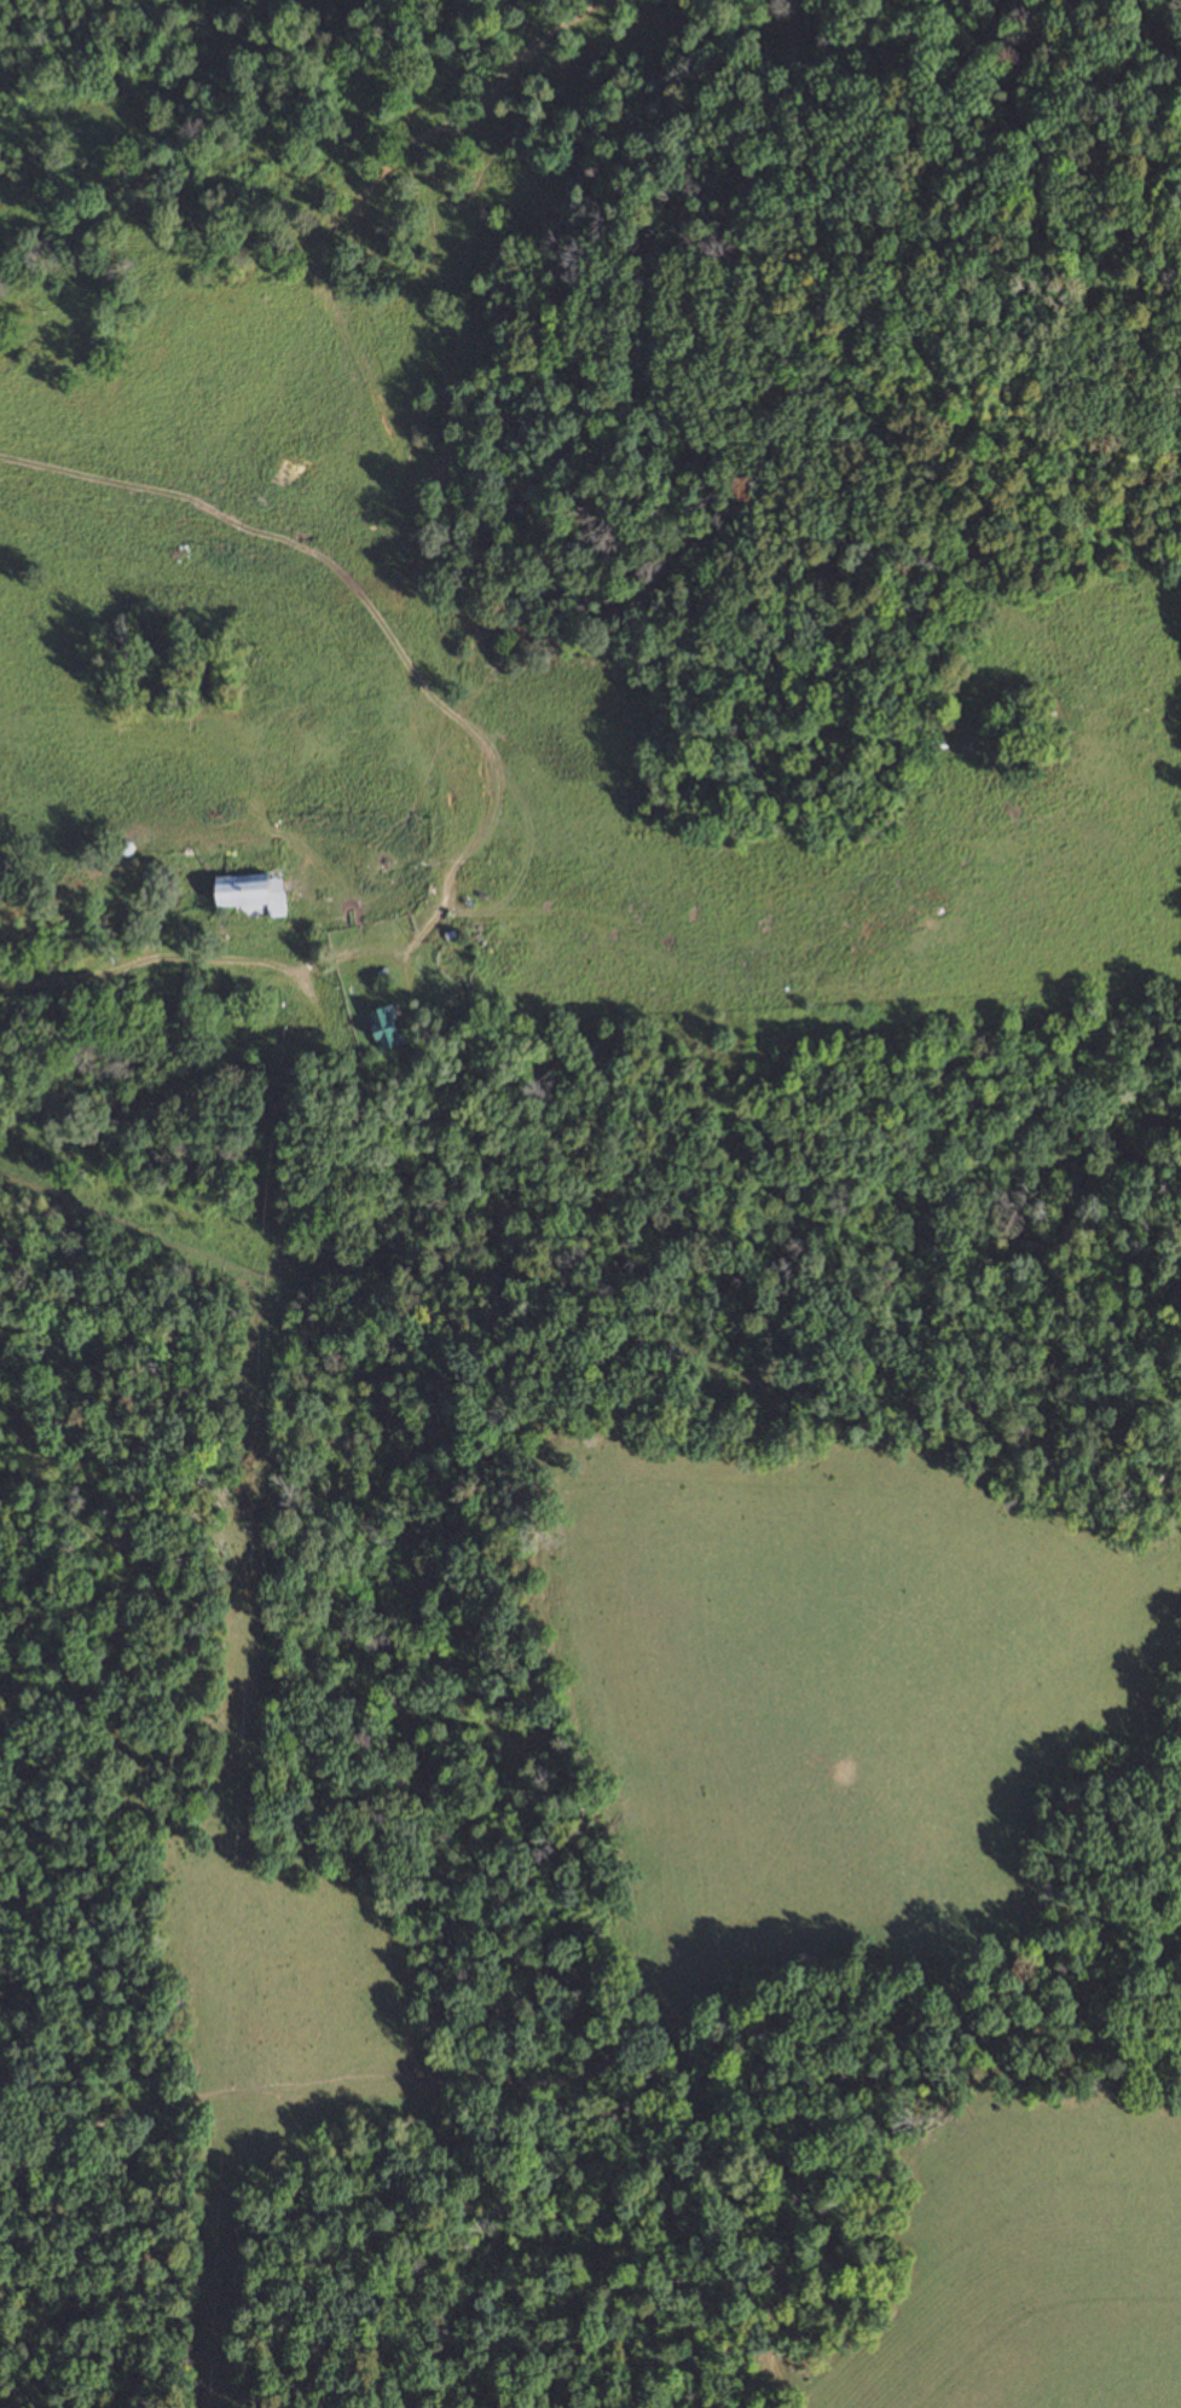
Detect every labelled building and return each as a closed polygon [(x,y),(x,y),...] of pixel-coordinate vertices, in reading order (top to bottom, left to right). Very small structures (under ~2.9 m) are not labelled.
[(239,920),(284,917),(281,873),(212,878),(214,908),(238,906),(239,920)] [(386,1007),(366,1014),(379,1052),(400,1044),(386,1007)]
